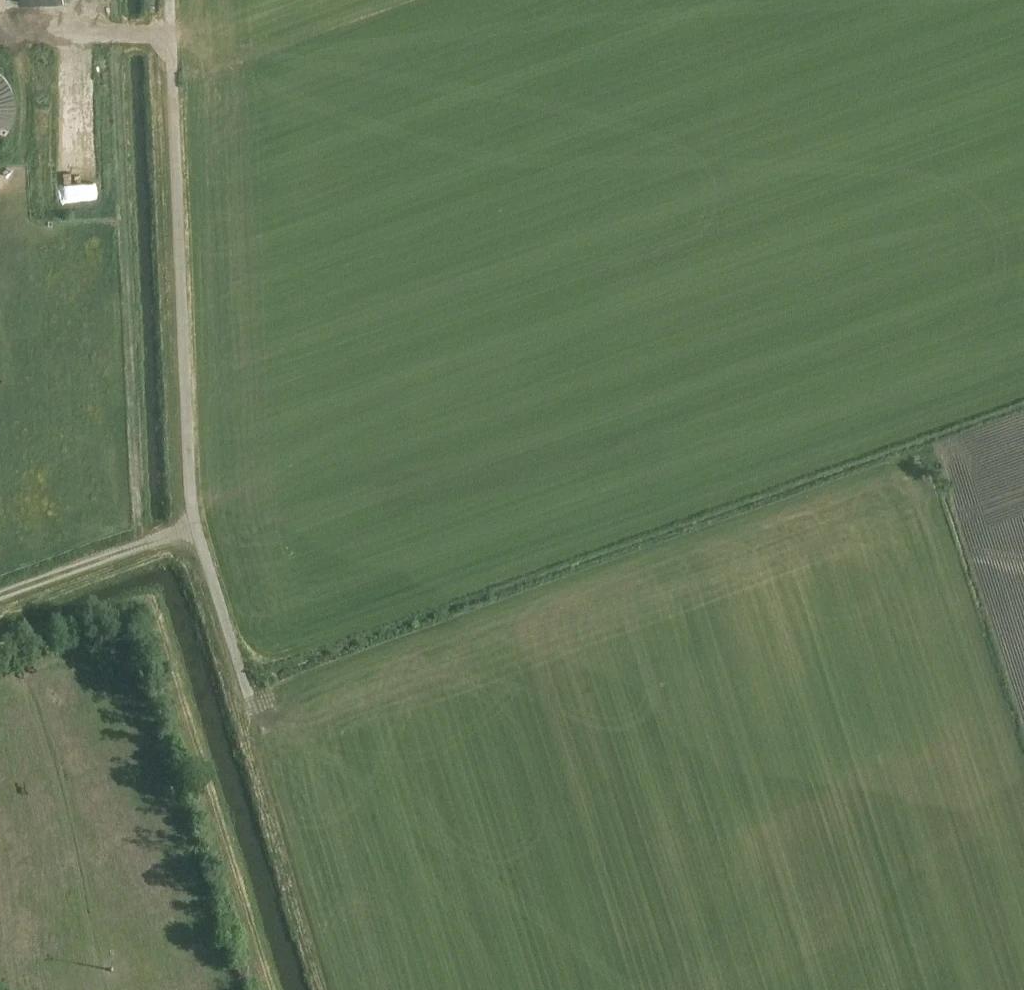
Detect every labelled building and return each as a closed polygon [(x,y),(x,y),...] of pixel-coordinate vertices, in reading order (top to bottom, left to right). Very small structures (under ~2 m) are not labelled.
[(0,139),(3,136),(6,133),(8,130),(10,127),(12,124),(13,121),(14,117),(15,113),(15,110),(16,106),(15,102),(15,98),(14,95),(13,91),(12,88),(10,84),(8,81),(6,78),(3,75),(0,73),(0,139)]
